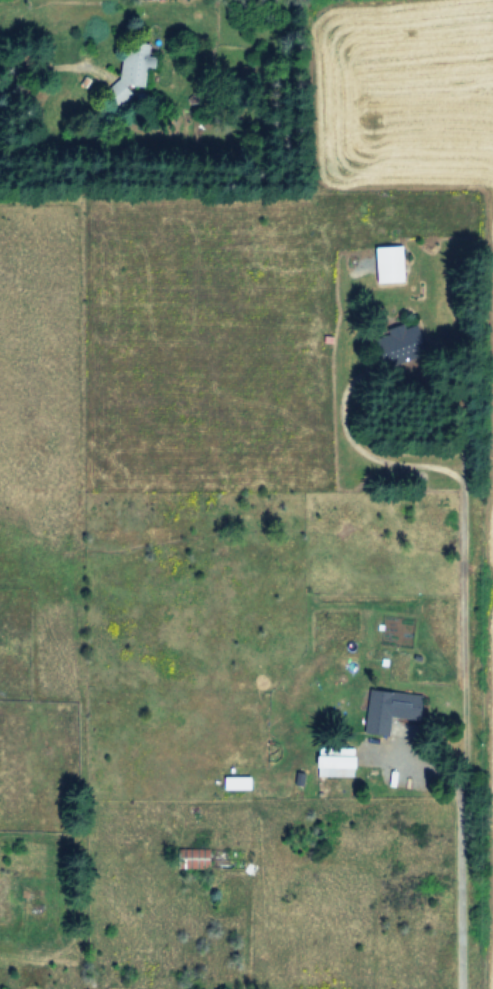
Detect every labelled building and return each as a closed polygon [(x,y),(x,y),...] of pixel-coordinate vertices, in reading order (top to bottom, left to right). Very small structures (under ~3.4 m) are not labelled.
[(145,85),(148,66),(152,66),(155,51),(125,47),(121,82),(145,85)] [(422,719),(425,694),(371,688),(366,733),(390,736),(393,715),(422,719)] [(341,774),(358,775),(358,755),(322,754),(321,774),(328,775),(329,767),(342,767),(341,774)]
